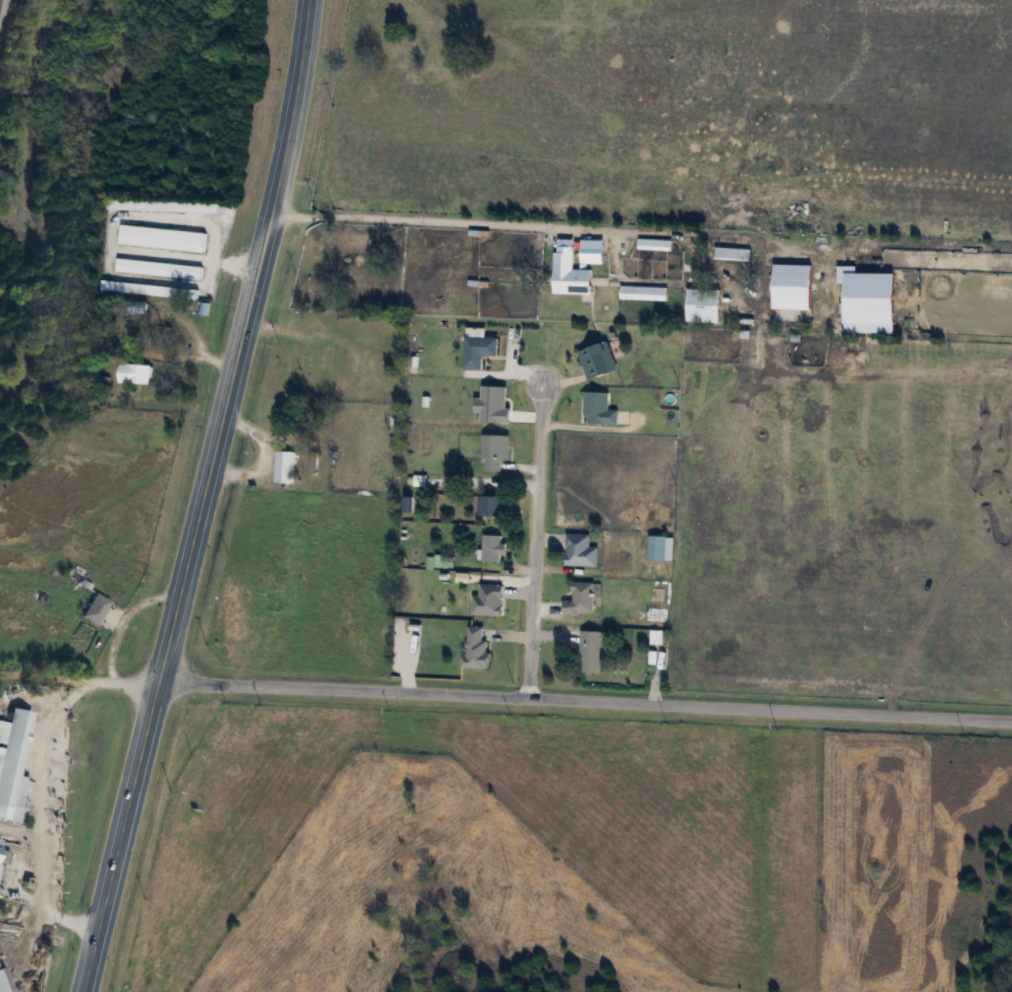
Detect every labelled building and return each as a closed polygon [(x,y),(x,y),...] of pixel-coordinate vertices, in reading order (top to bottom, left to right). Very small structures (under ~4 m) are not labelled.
[(199,247),(202,227),(118,218),(115,238),(199,247)] [(632,243),(665,245),(666,234),(633,232),(632,243)] [(576,235),(575,258),(599,259),(599,235),(576,235)] [(552,240),(552,247),(549,247),(548,289),(588,289),(587,263),(569,264),(569,240),(552,240)] [(709,254),(746,256),(748,243),(710,241),(709,254)] [(196,275),(198,261),(113,252),(112,265),(196,275)] [(767,302),(806,303),(808,258),(769,257),(767,302)] [(840,327),(890,328),(892,265),(841,265),(840,327)] [(98,274),(97,285),(190,295),(191,284),(98,274)] [(615,294),(662,296),(663,282),(616,280),(615,294)] [(684,283),(682,316),(716,318),(718,285),(684,283)] [(478,346),(491,347),(492,333),(460,332),(458,362),(477,363),(478,346)] [(582,374),(612,362),(603,335),(573,345),(582,374)] [(152,364),(119,364),(119,383),(151,384),(152,364)] [(579,388),(578,408),(583,408),(583,416),(614,418),(614,404),(602,404),(603,389),(579,388)] [(480,456),(480,465),(495,465),(496,458),(502,458),(502,427),(477,427),(476,456),(480,456)] [(268,477),(290,479),(292,443),(269,443),(268,477)] [(422,470),(422,482),(407,482),(407,470),(422,470)] [(471,510),(499,512),(499,489),(472,487),(471,510)] [(495,545),(495,554),(477,553),(479,528),(496,529),(496,538),(500,538),(499,545),(495,545)] [(559,560),(593,561),(593,539),(583,539),(583,529),(561,528),(559,560)] [(643,554),(669,556),(670,530),(645,528),(643,554)] [(559,594),(558,610),(572,610),(572,606),(587,607),(589,578),(569,576),(568,595),(559,594)] [(475,578),(474,590),(467,590),(466,609),(495,610),(497,579),(475,578)] [(645,596),(660,597),(660,582),(646,581),(645,596)] [(107,629),(119,606),(91,587),(78,612),(107,629)] [(405,626),(416,626),(416,619),(405,618),(405,626)] [(456,662),(482,664),(483,647),(479,646),(479,638),(475,638),(476,622),(464,621),(463,637),(458,637),(456,662)] [(644,639),(658,640),(659,625),(645,624),(644,639)] [(597,667),(598,627),(575,626),(573,666),(597,667)] [(667,643),(667,631),(650,631),(650,643),(667,643)] [(641,659),(652,660),(653,645),(643,644),(641,659)] [(11,699),(0,748),(0,800),(6,801),(27,703),(11,699)] [(0,969),(0,991),(10,991),(0,969)]
